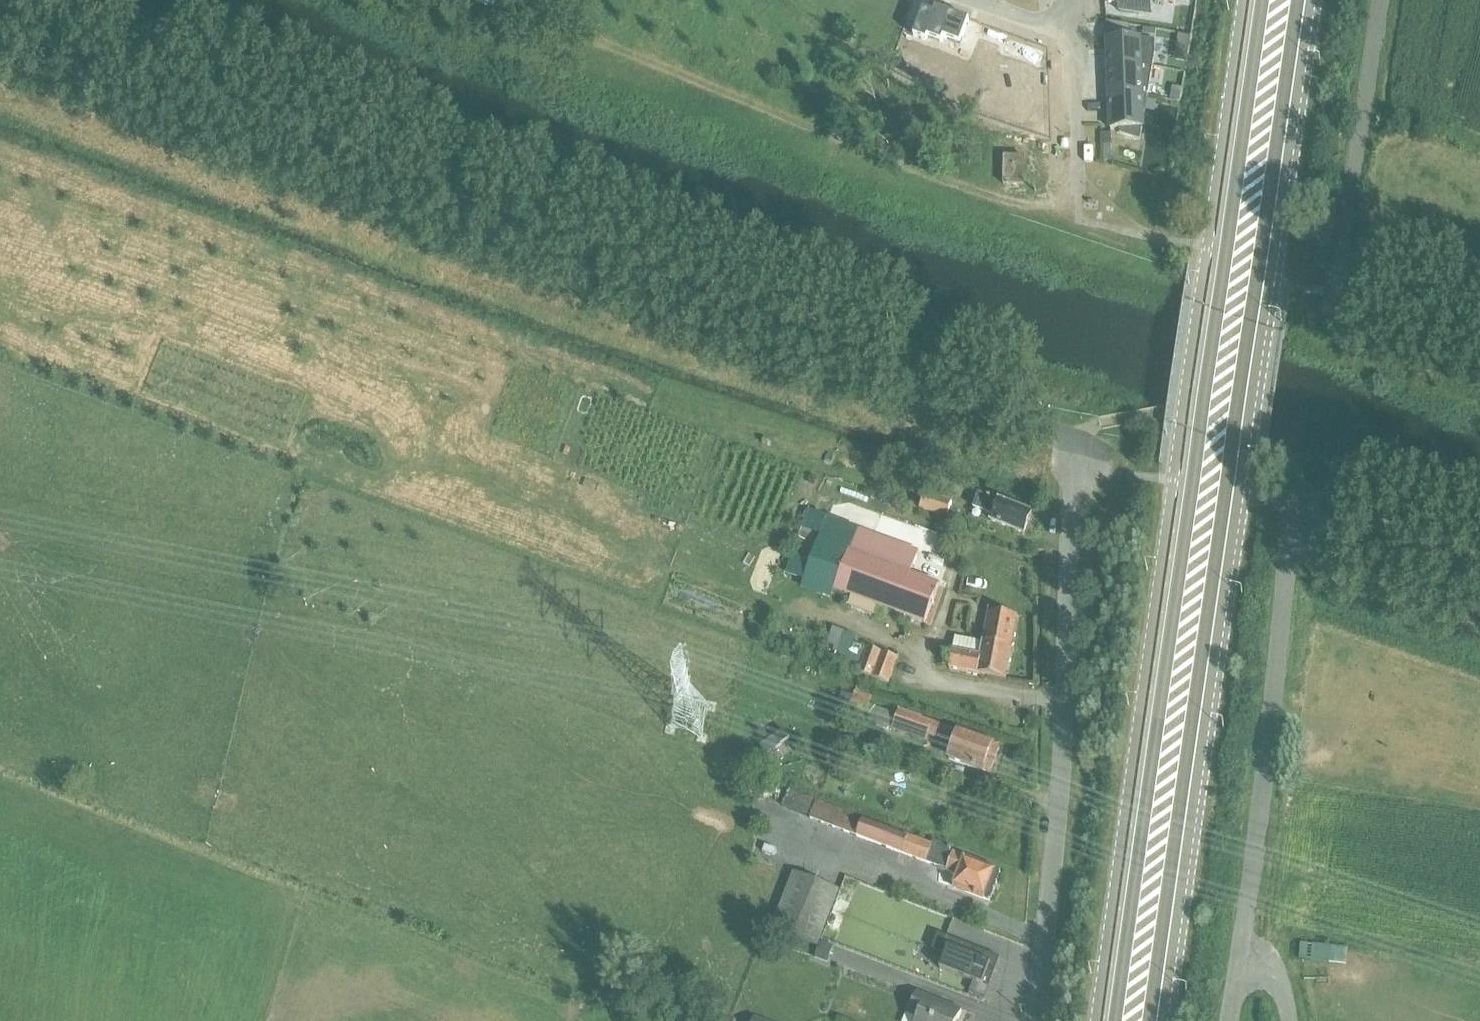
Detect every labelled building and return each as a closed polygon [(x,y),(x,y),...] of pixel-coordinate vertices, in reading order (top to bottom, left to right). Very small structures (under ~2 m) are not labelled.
[(1109,3),(1117,2),(1118,11),(1152,17),(1150,0),(1109,0),(1109,3)] [(1108,38),(1130,38),(1130,26),(1108,21),(1108,38)] [(1143,40),(1156,41),(1156,29),(1144,27),(1143,38),(1143,40)] [(1179,34),(1175,60),(1186,62),(1190,36),(1179,34)] [(1130,38),(1108,38),(1109,69),(1153,69),(1156,41),(1143,40),(1143,38),(1130,38)] [(1153,69),(1109,69),(1110,96),(1149,95),(1153,69)] [(1149,95),(1110,96),(1111,129),(1120,129),(1120,134),(1141,140),(1143,128),(1145,127),(1145,115),(1149,95)] [(1111,134),(1104,134),(1104,161),(1112,160),(1111,134)] [(1024,157),(1004,157),(1004,184),(1024,185),(1024,157)] [(925,493),(920,509),(947,518),(952,502),(925,493)] [(979,493),(974,508),(994,516),(992,522),(1024,534),(1032,513),(979,493)] [(811,511),(788,574),(804,579),(801,588),(832,599),(835,591),(851,596),(848,606),(874,616),(878,606),(926,623),(940,584),(911,573),(920,550),(811,511)] [(956,636),(950,668),(1006,679),(1018,615),(989,610),(983,641),(956,636)] [(833,627),(827,643),(835,646),(833,650),(836,651),(831,663),(889,683),(898,658),(853,642),(856,635),(833,627)] [(843,692),(836,712),(846,715),(846,718),(863,724),(864,721),(889,730),(894,714),(870,705),(876,689),(858,683),(853,696),(843,692)] [(983,771),(993,743),(899,709),(892,729),(926,742),(928,736),(951,744),(952,740),(955,741),(948,758),(983,771)] [(993,743),(983,771),(991,773),(1001,746),(993,743)] [(984,898),(995,869),(951,852),(952,848),(933,840),(932,844),(788,790),(783,806),(811,817),(810,819),(957,875),(953,886),(984,898)] [(995,869),(984,898),(989,900),(1001,872),(995,869)] [(794,872),(773,928),(819,945),(840,890),(794,872)] [(888,907),(884,925),(933,937),(938,918),(888,907)] [(938,933),(932,947),(946,953),(940,967),(974,981),(970,991),(985,997),(1001,957),(938,933)] [(822,942),(816,959),(827,963),(834,946),(822,942)] [(1300,944),(1298,961),(1346,966),(1348,950),(1300,944)] [(909,1012),(918,1015),(916,1020),(958,1020),(962,1011),(917,993),(909,1012)]
